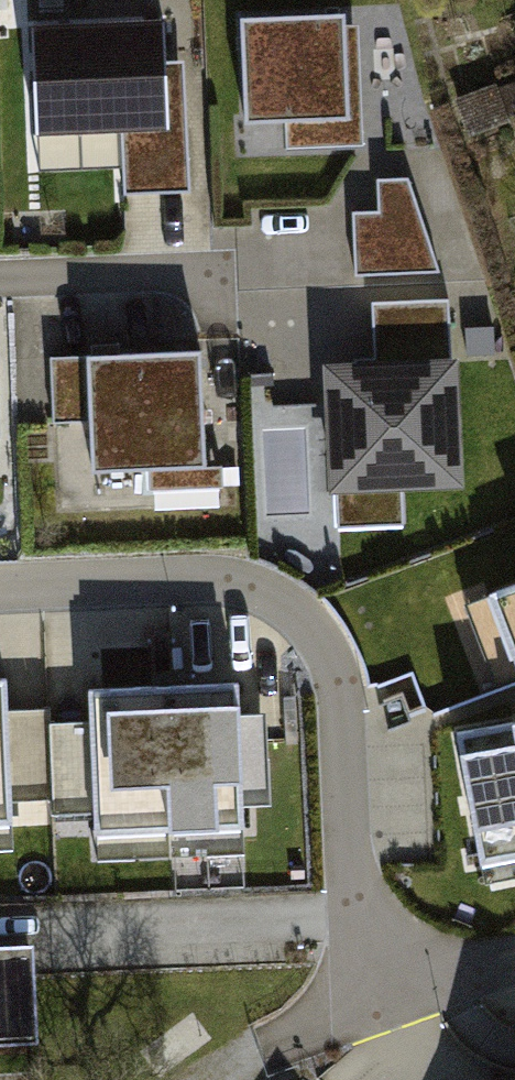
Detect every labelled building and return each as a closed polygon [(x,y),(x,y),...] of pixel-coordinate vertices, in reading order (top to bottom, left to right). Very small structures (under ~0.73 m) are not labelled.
[(344,14),(237,18),(241,129),(285,127),(286,154),(363,151),(359,50),(345,50),(344,14)] [(152,15),(24,19),(27,130),(110,127),(156,125),(154,55),(152,15)] [(172,54),(154,55),(156,125),(110,127),(112,187),(176,185),(172,54)] [(380,215),(354,215),(356,276),(440,273),(408,180),(379,181),(380,215)] [(354,361),(354,369),(363,369),(450,366),(448,300),(370,302),(372,361),(354,361)] [(98,358),(83,359),(86,420),(90,475),(146,472),(204,468),(198,354),(98,358)] [(86,420),(83,359),(50,361),(53,422),(86,420)] [(354,369),(322,370),(327,500),(336,499),(337,530),(402,528),(401,496),(460,494),(455,366),(450,366),(363,369),(354,369)] [(204,468),(146,472),(147,493),(220,489),(219,467),(204,468)] [(462,605),(492,685),(514,676),(514,585),(462,605)] [(0,676),(0,847),(18,846),(9,675),(0,676)] [(237,681),(89,689),(98,859),(246,852),(237,681)] [(483,885),(514,879),(514,724),(457,734),(483,885)] [(0,945),(0,1042),(37,1041),(33,943),(0,945)]
